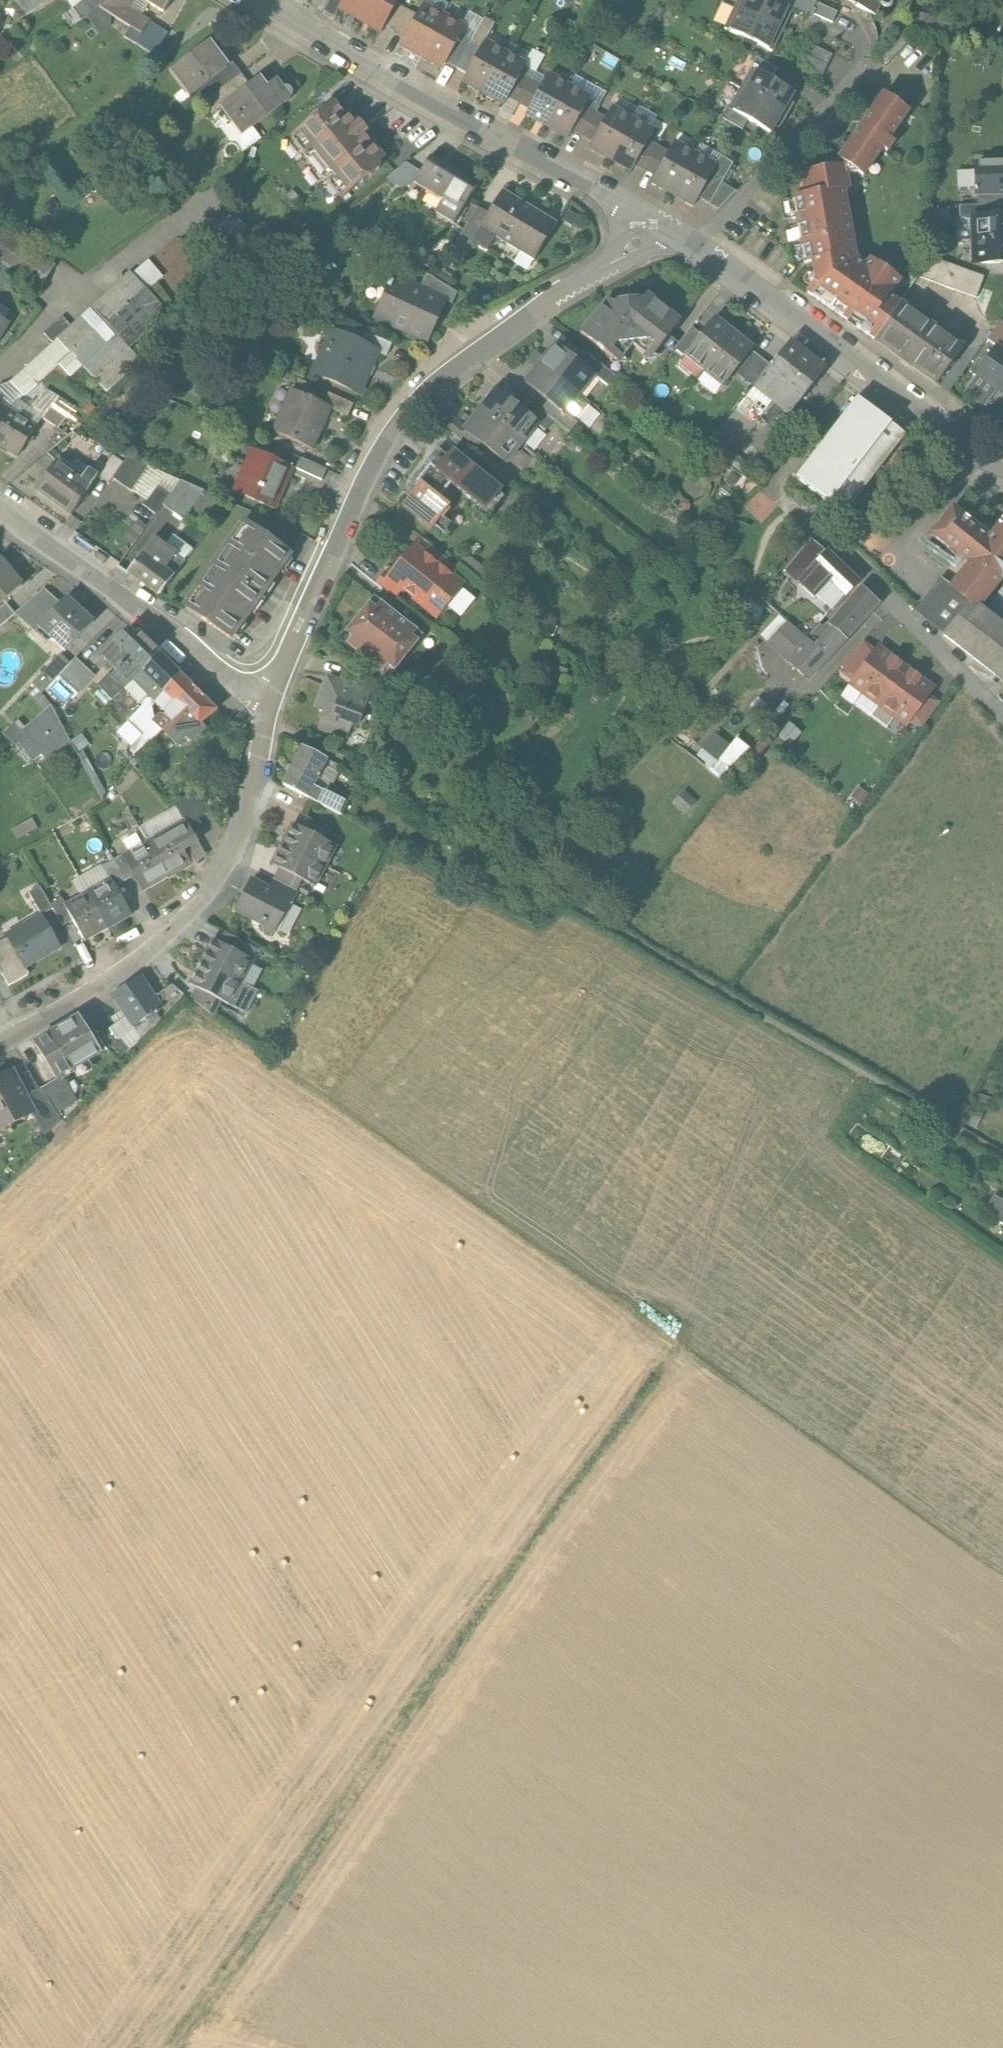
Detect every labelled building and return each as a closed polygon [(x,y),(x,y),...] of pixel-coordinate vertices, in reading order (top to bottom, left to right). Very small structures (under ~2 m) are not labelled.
[(35,13),(50,0),(12,0),(13,1),(12,2),(27,18),(35,13)] [(100,12),(107,6),(102,0),(91,0),(73,13),(82,25),(87,20),(100,12)] [(107,6),(100,12),(111,18),(121,25),(129,13),(136,0),(102,0),(107,6)] [(163,15),(173,0),(138,0),(163,15)] [(339,11),(360,23),(373,0),(345,0),(343,4),(339,11)] [(360,23),(380,35),(383,30),(396,8),(400,0),(373,0),(360,23)] [(734,10),(782,33),(792,12),(769,1),(766,0),(739,0),(734,10)] [(792,12),(808,19),(810,15),(815,4),(806,0),(769,0),(769,1),(792,12)] [(856,9),(875,17),(883,0),(860,0),(856,9)] [(815,4),(810,15),(832,25),(837,14),(815,4)] [(406,13),(396,8),(383,30),(393,36),(406,13)] [(423,9),(417,19),(404,42),(401,47),(421,59),(443,20),(423,9)] [(734,10),(724,31),(772,54),(782,33),(734,10)] [(94,30),(111,18),(100,12),(87,20),(94,30)] [(167,37),(129,13),(121,25),(130,30),(124,40),(153,59),(167,37)] [(417,19),(406,13),(393,36),(404,42),(417,19)] [(443,20),(421,59),(442,71),(445,66),(461,38),(464,32),(443,20)] [(895,38),(875,60),(884,68),(916,34),(908,27),(900,36),(893,30),(890,33),(895,38)] [(461,38),(445,66),(455,72),(468,49),(471,44),(461,38)] [(209,45),(170,74),(190,99),(202,90),(227,72),(225,70),(219,61),(221,60),(209,45)] [(807,45),(796,66),(822,79),(832,57),(807,45)] [(484,46),(478,55),(466,78),(462,84),(483,96),(504,57),(484,46)] [(468,49),(455,72),(466,78),(478,55),(468,49)] [(526,68),(504,57),(483,96),(504,108),(508,101),(524,72),(526,68)] [(750,70),(751,71),(771,82),(777,72),(756,60),(750,70)] [(232,65),(225,70),(227,72),(202,90),(210,100),(242,77),(232,65)] [(740,91),(786,118),(793,105),(789,103),(794,95),(771,82),(751,71),(740,91)] [(535,78),(524,72),(508,101),(518,107),(531,84),(535,78)] [(242,77),(210,100),(203,106),(212,119),(221,112),(220,110),(250,88),(242,77)] [(548,78),(541,90),(528,113),(526,117),(546,129),(568,90),(548,78)] [(220,110),(221,112),(232,126),(242,119),(252,132),(290,103),(292,100),(292,97),(292,94),(290,92),(288,91),(285,91),(282,91),(276,83),(266,90),(259,81),(250,88),(220,110)] [(531,84),(518,107),(528,113),(541,90),(531,84)] [(568,90),(546,129),(567,141),(572,133),(588,104),(589,101),(568,90)] [(740,91),(728,111),(748,122),(771,135),(775,128),(779,130),(786,118),(740,91)] [(814,282),(806,294),(875,343),(901,307),(889,298),(900,282),(870,261),(865,268),(856,261),(843,193),(849,192),(846,177),(858,175),(863,179),(882,151),(887,155),(894,144),(889,141),(908,113),(903,109),(901,97),(888,99),(883,95),(838,161),(842,164),(843,168),(801,176),(805,198),(792,200),(804,266),(811,265),(814,282)] [(599,109),(588,104),(572,133),(582,139),(595,116),(599,109)] [(334,106),(291,140),(306,159),(304,160),(325,186),(326,184),(341,202),(380,171),(377,168),(385,162),(374,148),(376,147),(366,135),(367,134),(360,126),(359,127),(349,114),(344,118),(334,106)] [(748,122),(728,111),(727,110),(721,121),(742,133),(748,122)] [(611,111),(605,122),(592,144),(589,150),(609,162),(631,123),(611,111)] [(605,122),(595,116),(582,139),(592,144),(605,122)] [(631,123),(609,162),(631,174),(635,167),(647,145),(653,135),(631,123)] [(647,145),(635,167),(645,173),(657,151),(647,145)] [(674,146),(668,156),(655,179),(652,185),(672,197),(695,158),(674,146)] [(657,151),(645,173),(645,174),(655,179),(668,156),(658,151),(657,151)] [(714,169),(695,158),(672,197),(693,209),(697,202),(716,170),(714,169)] [(477,188),(431,160),(422,175),(414,187),(427,195),(429,192),(444,202),(435,216),(453,227),(477,188)] [(717,214),(734,195),(720,187),(732,167),(719,160),(714,169),(716,170),(697,202),(717,214)] [(975,166),(976,190),(975,190),(975,193),(976,193),(976,195),(977,195),(1002,194),(1002,163),(979,164),(979,166),(975,166)] [(386,182),(401,192),(414,187),(422,175),(405,165),(386,182)] [(488,218),(480,232),(481,233),(533,264),(556,226),(503,194),(488,218)] [(977,195),(978,207),(993,207),(1002,206),(1002,194),(977,195)] [(993,207),(978,207),(959,208),(959,221),(972,221),(972,219),(994,219),(993,207)] [(480,232),(488,218),(477,211),(460,238),(473,246),(481,233),(480,232)] [(994,219),(972,219),(972,221),(972,242),(1002,241),(1002,219),(994,219)] [(0,232),(0,267),(38,294),(55,270),(0,232)] [(972,242),(973,261),(982,265),(1002,265),(1002,241),(972,242)] [(928,258),(920,280),(976,300),(984,278),(928,258)] [(168,316),(130,276),(71,331),(62,322),(45,337),(54,347),(35,364),(47,377),(57,367),(70,381),(82,370),(107,396),(141,364),(129,352),(168,316)] [(457,296),(426,277),(419,293),(444,304),(451,308),(457,296)] [(388,292),(377,316),(393,324),(394,331),(422,343),(433,319),(437,320),(444,304),(419,293),(393,281),(391,286),(389,285),(387,291),(388,292)] [(608,303),(581,337),(619,366),(633,349),(650,362),(680,325),(646,299),(641,305),(637,302),(617,305),(615,308),(608,303)] [(901,307),(875,343),(936,386),(962,350),(901,307)] [(703,374),(733,336),(714,321),(701,338),(684,359),(703,374)] [(1002,353),(1002,324),(1001,323),(987,341),(996,348),(1002,353)] [(674,351),(684,359),(701,338),(691,330),(674,351)] [(331,334),(313,376),(359,397),(377,356),(378,355),(360,347),(331,334)] [(378,355),(377,356),(386,360),(391,348),(365,336),(360,347),(378,355)] [(753,352),(733,336),(703,374),(723,389),(734,375),(751,353),(753,352)] [(788,346),(770,369),(753,390),(737,411),(756,426),(758,428),(775,407),(789,418),(824,374),(788,346)] [(556,348),(546,361),(544,364),(547,366),(543,370),(578,398),(593,379),(594,378),(579,366),(556,348)] [(996,348),(976,376),(1002,395),(1002,353),(996,348)] [(751,353),(734,375),(753,390),(770,369),(751,353)] [(537,354),(532,360),(543,370),(547,366),(544,364),(546,361),(537,354)] [(594,378),(593,379),(607,389),(615,379),(587,357),(579,366),(594,378)] [(540,374),(543,370),(532,360),(527,367),(535,374),(538,371),(540,374)] [(0,391),(0,429),(9,414),(47,377),(35,364),(11,387),(0,391)] [(525,387),(548,406),(562,417),(563,416),(574,425),(589,407),(578,398),(543,370),(540,374),(538,371),(535,374),(525,387)] [(47,393),(29,414),(58,432),(75,412),(47,393)] [(292,393),(272,435),(312,453),(320,436),(322,437),(324,433),(322,432),(324,429),(325,429),(327,426),(325,425),(330,413),(331,411),(323,408),(292,393)] [(488,406),(481,414),(521,446),(535,428),(536,426),(534,425),(515,409),(497,395),(495,397),(493,396),(489,396),(486,400),(486,404),(488,406)] [(331,411),(330,413),(347,421),(353,408),(328,397),(323,408),(331,411)] [(523,400),(515,409),(534,425),(536,426),(535,428),(544,436),(553,425),(540,415),(523,400)] [(904,438),(857,400),(795,480),(828,505),(829,505),(844,516),(904,438)] [(540,415),(553,425),(568,437),(576,427),(574,425),(563,416),(562,417),(548,406),(540,415)] [(725,467),(756,426),(737,411),(705,452),(725,467)] [(9,414),(0,429),(0,449),(18,460),(36,430),(9,414)] [(467,432),(466,433),(481,446),(506,466),(522,447),(521,446),(481,414),(467,432)] [(466,433),(467,432),(454,422),(445,433),(474,456),(481,446),(466,433)] [(234,494),(233,495),(272,513),(292,471),(253,453),(245,470),(244,470),(243,472),(247,474),(238,495),(234,494)] [(419,490),(402,511),(431,535),(449,512),(439,504),(450,490),(484,517),(502,494),(452,454),(435,475),(430,470),(416,488),(419,490)] [(108,488),(112,482),(123,466),(112,459),(105,469),(99,464),(92,474),(91,475),(97,479),(97,480),(108,488)] [(59,461),(36,493),(71,519),(91,490),(90,489),(97,480),(97,479),(91,475),(92,474),(76,463),(71,469),(59,461)] [(123,466),(112,482),(133,496),(149,471),(127,461),(123,466)] [(301,461),(295,472),(321,484),(326,473),(301,461)] [(171,497),(161,510),(183,525),(204,495),(180,485),(171,497)] [(158,488),(142,509),(155,518),(161,510),(171,497),(158,488)] [(969,605),(976,610),(1000,578),(1002,580),(1002,525),(990,541),(952,511),(932,537),(970,567),(952,589),(951,591),(969,605)] [(243,526),(218,563),(264,595),(290,559),(243,526)] [(426,559),(431,562),(437,555),(421,542),(413,552),(425,561),(426,559)] [(786,574),(799,585),(813,568),(825,555),(813,543),(786,574)] [(425,561),(413,552),(390,581),(389,582),(399,590),(419,605),(419,609),(423,609),(423,613),(427,612),(437,620),(438,618),(442,618),(448,611),(448,606),(461,590),(452,582),(451,582),(429,565),(431,562),(426,559),(425,561)] [(451,582),(452,582),(459,572),(437,555),(431,562),(429,565),(451,582)] [(857,586),(825,555),(813,568),(799,585),(816,598),(829,583),(846,598),(857,586)] [(141,557),(128,576),(159,599),(173,580),(141,557)] [(22,590),(0,563),(0,608),(22,590)] [(264,595),(218,563),(184,610),(231,643),(264,595)] [(389,582),(390,581),(384,576),(376,587),(387,596),(392,600),(399,590),(389,582)] [(918,614),(926,619),(941,633),(945,636),(969,605),(951,591),(952,589),(942,581),(916,614),(918,615),(918,614)] [(829,583),(816,598),(834,612),(842,603),(846,598),(829,583)] [(986,611),(1002,624),(1002,589),(986,611)] [(878,606),(861,590),(822,634),(819,629),(805,643),(786,664),(806,683),(856,631),(878,606)] [(44,593),(15,618),(36,638),(40,634),(38,632),(61,608),(44,593)] [(392,600),(387,596),(380,605),(389,612),(396,603),(392,600)] [(370,607),(369,606),(344,638),(345,639),(346,638),(352,643),(347,648),(346,647),(345,649),(382,679),(384,678),(383,677),(387,672),(393,676),(392,677),(394,678),(419,647),(418,646),(423,641),(417,636),(418,635),(389,612),(380,605),(374,600),(373,601),(374,602),(370,607)] [(61,608),(38,632),(40,634),(64,657),(93,626),(67,602),(61,608)] [(969,605),(945,636),(943,638),(945,640),(1002,686),(1002,631),(976,610),(969,605)] [(0,614),(0,631),(15,618),(7,608),(0,614)] [(805,643),(788,626),(768,647),(786,664),(805,643)] [(142,677),(159,658),(137,638),(134,641),(128,635),(102,661),(125,683),(118,692),(123,696),(133,686),(142,677)] [(861,667),(869,656),(859,648),(840,671),(855,682),(864,669),(861,667)] [(864,669),(855,682),(865,689),(861,696),(862,697),(854,708),(870,719),(878,708),(904,672),(899,668),(900,667),(891,660),(891,661),(877,651),(873,657),(869,655),(869,656),(861,667),(864,669)] [(133,686),(154,706),(165,696),(164,695),(180,679),(159,658),(142,677),(133,686)] [(59,681),(70,668),(60,659),(40,681),(50,691),(59,681)] [(70,668),(59,681),(78,698),(95,681),(76,663),(70,668)] [(910,676),(904,672),(878,708),(895,721),(900,714),(910,722),(927,698),(928,698),(933,691),(919,681),(919,680),(911,674),(910,676)] [(202,728),(216,715),(180,679),(164,695),(165,696),(154,706),(165,717),(155,727),(163,735),(171,743),(179,751),(188,742),(191,746),(205,731),(202,728)] [(123,696),(118,692),(107,681),(100,688),(104,692),(101,696),(113,707),(123,696)] [(360,695),(327,682),(315,713),(323,716),(317,733),(345,744),(351,727),(358,729),(363,715),(361,714),(367,698),(360,695)] [(865,689),(855,682),(850,688),(861,696),(865,689)] [(360,695),(367,698),(383,712),(388,702),(372,687),(366,683),(360,695)] [(927,698),(910,722),(922,730),(939,706),(928,698),(927,698)] [(900,714),(895,721),(906,728),(910,722),(900,714)] [(69,747),(59,727),(33,750),(46,766),(69,747)] [(163,735),(155,727),(135,745),(144,754),(163,735)] [(163,735),(144,754),(141,756),(149,764),(171,743),(163,735)] [(302,751),(283,790),(307,803),(313,791),(326,765),(302,751)] [(348,809),(313,791),(307,803),(341,820),(348,809)] [(184,803),(198,825),(208,818),(194,797),(184,803)] [(185,824),(194,840),(204,833),(198,825),(184,803),(174,810),(183,825),(185,824)] [(306,822),(300,832),(324,844),(329,834),(306,822)] [(33,823),(11,831),(14,841),(37,833),(33,823)] [(170,832),(170,833),(182,855),(197,846),(194,840),(185,824),(183,825),(170,832)] [(293,829),(282,849),(325,871),(335,850),(324,844),(300,832),(293,829)] [(76,874),(103,861),(88,831),(61,844),(76,874)] [(170,833),(147,846),(167,883),(191,869),(182,855),(170,833)] [(124,859),(136,880),(145,896),(167,883),(147,846),(124,859)] [(279,873),(302,885),(314,891),(325,871),(282,849),(272,869),(279,873)] [(113,865),(126,886),(136,880),(124,859),(113,865)] [(102,872),(109,884),(110,884),(115,892),(126,886),(113,865),(102,872)] [(279,873),(273,884),(297,896),(302,885),(279,873)] [(109,884),(87,897),(108,933),(131,920),(115,892),(110,884),(109,884)] [(289,905),(288,907),(293,909),(299,897),(297,896),(273,884),(268,894),(289,905)] [(235,914),(263,928),(266,936),(272,939),(279,937),(282,931),(280,924),(288,907),(289,905),(268,894),(253,887),(246,902),(242,900),(235,914)] [(38,888),(25,895),(37,916),(50,909),(38,888)] [(64,911),(85,946),(108,933),(87,897),(64,911)] [(0,950),(0,975),(9,991),(29,980),(24,972),(34,967),(33,965),(43,959),(44,961),(59,952),(42,921),(20,934),(22,938),(10,945),(7,941),(6,941),(8,946),(0,950)] [(220,948),(244,961),(249,950),(226,938),(220,948)] [(213,945),(202,967),(241,987),(252,965),(244,961),(220,948),(213,945)] [(202,967),(190,989),(197,993),(220,1005),(245,1018),(257,996),(241,987),(202,967)] [(144,986),(126,995),(146,1023),(162,1013),(144,986)] [(197,993),(191,1005),(212,1020),(220,1005),(197,993)] [(146,1023),(126,995),(112,1002),(126,1023),(98,1042),(107,1056),(121,1068),(129,1059),(114,1045),(146,1023)] [(43,1053),(61,1081),(101,1056),(79,1022),(49,1040),(53,1047),(43,1053)] [(32,1118),(34,1117),(25,1102),(12,1076),(0,1083),(0,1135),(32,1118)] [(46,1100),(57,1118),(77,1106),(66,1087),(46,1100)] [(46,1100),(41,1093),(25,1102),(34,1117),(32,1118),(44,1142),(61,1125),(57,1118),(46,1100)] [(994,1204),(986,1215),(1002,1227),(1002,1211),(994,1204)]
